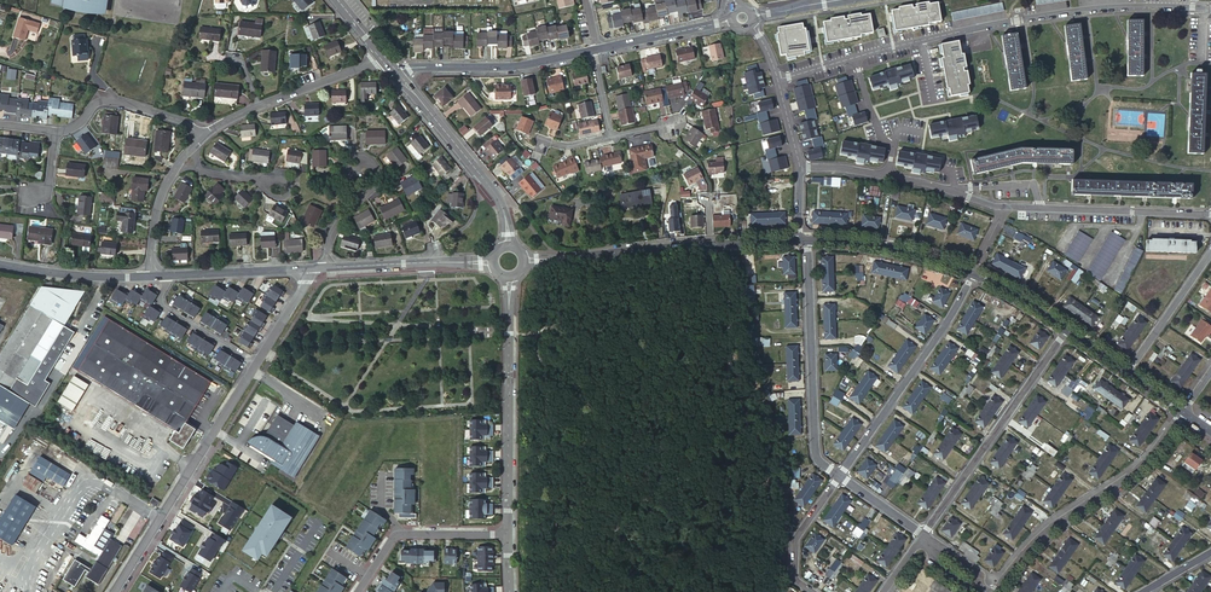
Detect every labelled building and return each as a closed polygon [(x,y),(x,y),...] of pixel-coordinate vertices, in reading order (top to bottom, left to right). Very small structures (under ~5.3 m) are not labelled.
[(53,2),(66,4),(66,7),(103,13),(105,0),(53,0),(53,2)] [(295,3),(296,2),(303,11),(305,11),(314,3),(312,0),(293,0),(295,3)] [(677,10),(677,9),(675,2),(675,0),(666,0),(665,0),(665,2),(668,13),(677,10)] [(683,13),(688,11),(686,0),(685,0),(675,2),(677,9),(682,8),(683,13)] [(686,0),(688,11),(688,12),(703,9),(701,0),(688,0),(686,0)] [(656,5),(656,6),(658,16),(668,14),(668,13),(665,2),(656,5)] [(912,5),(898,7),(899,9),(892,10),(893,16),(890,16),(891,21),(893,21),(895,31),(929,25),(929,23),(941,21),(938,3),(929,4),(929,2),(916,4),(916,8),(912,8),(912,5)] [(979,15),(1004,10),(1002,2),(951,12),(953,20),(979,15)] [(647,8),(647,10),(649,20),(659,18),(658,16),(656,6),(647,8)] [(621,11),(621,14),(623,23),(634,21),(631,10),(631,8),(621,11)] [(641,8),(631,10),(634,21),(634,22),(644,20),(642,11),(641,8)] [(612,16),(615,28),(624,26),(623,23),(621,14),(612,16)] [(844,16),(830,19),(831,20),(823,22),(824,27),(822,28),(823,33),(825,32),(827,42),(861,37),(861,35),(873,33),(870,14),(861,16),(861,14),(848,16),(848,19),(844,20),(844,16)] [(20,17),(13,38),(25,42),(29,29),(38,32),(40,24),(20,17)] [(261,38),(263,25),(264,20),(258,20),(257,25),(242,22),(240,35),(261,38)] [(1143,20),(1128,21),(1128,76),(1143,76),(1143,56),(1143,33),(1143,20)] [(325,36),(320,22),(309,26),(314,40),(325,36)] [(803,29),(802,23),(778,27),(778,32),(776,33),(780,55),(786,55),(786,58),(804,55),(803,52),(809,51),(808,44),(810,43),(809,40),(807,40),(805,28),(803,29)] [(1080,25),(1064,27),(1072,81),(1087,79),(1084,58),(1081,37),(1080,25)] [(314,40),(309,26),(304,28),(307,37),(309,36),(310,41),(314,40)] [(536,29),(537,33),(539,41),(548,38),(546,28),(546,26),(536,29)] [(546,28),(548,38),(548,40),(559,38),(556,28),(556,26),(546,28)] [(567,26),(556,28),(559,38),(559,41),(570,38),(567,26)] [(218,42),(219,31),(200,28),(198,39),(218,42)] [(884,29),(877,31),(879,38),(886,36),(884,29)] [(488,32),(488,34),(488,44),(498,44),(498,36),(498,32),(493,32),(488,32)] [(443,45),(454,45),(454,36),(454,33),(443,33),(443,34),(443,45)] [(537,33),(527,35),(530,46),(539,44),(539,41),(537,33)] [(443,45),(443,34),(433,34),(433,36),(433,46),(444,46),(443,45)] [(478,46),(488,46),(488,44),(488,34),(478,34),(478,46)] [(1017,34),(1001,37),(1011,91),(1026,89),(1022,68),(1019,46),(1017,34)] [(75,41),(72,41),(72,55),(76,55),(76,56),(78,56),(78,61),(88,61),(88,41),(86,41),(85,41),(85,36),(75,36),(75,41)] [(423,48),(433,48),(433,46),(433,36),(423,37),(423,41),(423,48)] [(460,36),(454,36),(454,45),(454,48),(464,48),(469,48),(469,36),(460,36)] [(509,47),(508,36),(498,36),(498,44),(498,45),(498,47),(509,47)] [(423,53),(423,48),(423,41),(414,41),(412,40),(412,53),(423,53)] [(959,41),(941,45),(943,58),(941,58),(943,67),(948,89),(950,89),(951,96),(960,94),(968,93),(969,93),(968,85),(970,85),(967,71),(964,72),(963,68),(966,67),(964,54),(961,54),(959,41)] [(343,53),(339,43),(325,49),(329,59),(343,53)] [(722,58),(720,48),(719,43),(708,46),(711,55),(712,60),(722,58)] [(711,55),(708,46),(702,47),(704,57),(711,55)] [(694,60),(692,49),(681,52),(675,53),(677,64),(694,60)] [(274,73),(275,53),(263,52),(262,63),(264,63),(263,72),(274,73)] [(662,66),(660,55),(646,58),(646,59),(648,68),(648,69),(662,66)] [(306,69),(306,58),(289,57),(289,69),(306,69)] [(985,57),(969,60),(971,69),(986,67),(985,57)] [(756,64),(746,67),(748,72),(744,73),(750,95),(753,94),(755,99),(765,96),(763,91),(760,92),(759,89),(763,88),(764,88),(760,72),(759,72),(755,73),(754,70),(758,69),(756,64)] [(902,86),(901,82),(914,78),(910,65),(896,69),(896,68),(891,69),(893,77),(887,79),(885,72),(868,77),(872,90),(889,85),(890,89),(897,87),(902,86)] [(632,77),(629,66),(617,69),(619,80),(632,77)] [(590,82),(587,71),(574,74),(576,85),(590,82)] [(972,82),(991,81),(991,71),(972,72),(972,82)] [(1206,73),(1190,72),(1187,153),(1203,154),(1204,134),(1205,110),(1206,86),(1206,73)] [(566,90),(562,74),(557,75),(557,76),(548,78),(551,93),(566,90)] [(848,81),(846,76),(836,79),(838,84),(836,84),(838,90),(837,91),(840,102),(842,101),(844,108),(845,107),(849,118),(852,117),(854,125),(867,121),(865,112),(858,115),(855,104),(858,103),(854,92),(851,80),(848,81)] [(667,82),(670,94),(686,90),(685,87),(690,86),(690,85),(689,79),(688,78),(667,82)] [(522,80),(526,96),(536,94),(533,81),(528,82),(527,79),(522,80)] [(809,91),(806,79),(796,82),(798,87),(793,88),(796,100),(812,96),(811,90),(809,91)] [(376,92),(376,81),(361,81),(361,92),(376,92)] [(660,83),(644,87),(647,100),(664,96),(663,95),(667,94),(665,86),(661,87),(660,83)] [(205,86),(184,84),(183,97),(203,99),(205,86)] [(446,104),(457,95),(448,84),(437,94),(446,104)] [(710,93),(697,84),(690,94),(704,103),(710,93)] [(501,99),(510,99),(510,85),(504,86),(501,86),(501,99)] [(239,101),(240,88),(218,86),(216,98),(239,101)] [(346,102),(346,90),(331,90),(331,101),(346,102)] [(466,101),(467,103),(475,113),(481,108),(469,93),(462,99),(465,102),(466,101)] [(618,110),(631,107),(628,93),(615,95),(618,110)] [(1,112),(2,108),(5,109),(4,110),(8,110),(8,112),(17,114),(19,99),(10,98),(10,95),(0,94),(0,112),(1,112)] [(812,96),(796,100),(799,112),(804,111),(806,116),(815,114),(812,102),(814,102),(812,96)] [(27,117),(32,117),(34,103),(29,103),(30,100),(19,98),(19,99),(17,114),(17,116),(21,116),(21,113),(25,113),(24,115),(27,115),(27,117)] [(49,102),(48,116),(52,116),(53,113),(56,114),(56,115),(59,115),(58,117),(73,119),(75,105),(60,103),(60,100),(50,99),(49,102)] [(579,102),(582,117),(595,114),(591,99),(579,102)] [(48,116),(49,102),(34,100),(34,103),(32,117),(37,118),(37,116),(40,117),(40,115),(43,116),(43,119),(47,119),(48,116)] [(766,111),(774,109),(771,100),(758,103),(760,112),(756,113),(759,124),(762,123),(763,129),(762,130),(763,135),(779,131),(776,119),(769,121),(766,111)] [(400,124),(409,117),(399,105),(391,112),(400,124)] [(318,117),(318,106),(303,106),(303,116),(318,117)] [(717,106),(704,108),(707,127),(712,126),(713,130),(721,129),(717,106)] [(619,115),(620,118),(622,125),(635,122),(632,107),(631,107),(618,110),(617,110),(618,115),(619,115)] [(557,129),(561,115),(549,111),(545,124),(552,127),(552,128),(557,129)] [(815,114),(806,116),(807,121),(800,123),(802,132),(816,129),(813,120),(817,120),(815,114)] [(496,124),(489,115),(477,125),(480,129),(482,127),(486,132),(496,124)] [(116,135),(119,118),(117,118),(105,116),(105,120),(104,124),(103,133),(116,135)] [(530,129),(532,120),(521,116),(517,130),(526,133),(528,128),(530,129)] [(979,129),(976,116),(962,119),(962,118),(952,120),(953,128),(947,129),(946,122),(929,126),(931,138),(948,135),(948,139),(957,138),(966,136),(965,132),(979,129)] [(601,127),(598,117),(579,121),(581,132),(601,127)] [(286,129),(286,118),(271,118),(271,129),(286,129)] [(695,142),(704,129),(693,122),(685,135),(695,142)] [(464,124),(458,130),(464,135),(470,130),(464,124)] [(256,136),(255,125),(240,126),(241,137),(256,136)] [(347,138),(347,127),(328,127),(322,131),(328,140),(332,138),(347,138)] [(816,129),(802,132),(804,141),(812,139),(813,144),(822,142),(821,137),(818,137),(816,129)] [(386,142),(386,130),(368,131),(368,143),(386,142)] [(75,140),(86,153),(97,144),(85,131),(75,140)] [(155,153),(162,154),(169,155),(171,134),(158,132),(155,153)] [(495,142),(503,152),(505,150),(497,140),(499,139),(496,136),(485,145),(487,148),(495,142)] [(421,155),(430,148),(422,137),(413,144),(418,150),(421,155)] [(782,146),(780,137),(766,140),(768,149),(765,150),(768,161),(770,160),(772,166),(770,167),(772,172),(788,168),(785,156),(777,158),(775,148),(782,146)] [(7,155),(9,139),(5,139),(5,140),(2,139),(2,138),(0,138),(0,154),(7,155)] [(9,139),(7,155),(18,157),(20,141),(17,140),(17,141),(13,141),(13,140),(9,139)] [(145,158),(146,143),(127,140),(125,155),(145,158)] [(18,157),(18,159),(29,160),(29,157),(38,158),(40,143),(30,142),(30,144),(27,144),(27,145),(24,145),(24,141),(20,141),(18,157)] [(634,169),(642,166),(646,165),(644,156),(655,153),(652,141),(629,147),(634,169)] [(868,164),(869,160),(883,163),(885,150),(871,147),(871,145),(866,144),(864,152),(858,151),(859,144),(842,141),(840,154),(857,158),(856,161),(863,163),(868,164)] [(503,152),(495,142),(487,148),(486,149),(489,153),(490,152),(494,158),(503,152)] [(822,142),(813,144),(814,149),(807,151),(809,161),(823,157),(820,148),(824,147),(822,142)] [(225,162),(231,153),(217,145),(211,154),(225,162)] [(407,161),(397,147),(387,154),(397,168),(407,161)] [(1021,148),(970,160),(973,175),(985,172),(1008,166),(1023,163),(1033,163),(1055,163),(1073,163),(1073,148),(1021,148)] [(287,159),(301,162),(303,152),(288,149),(287,155),(286,159),(287,159)] [(601,156),(602,164),(609,162),(623,159),(620,149),(605,153),(605,154),(600,155),(601,156)] [(269,162),(271,152),(254,150),(253,159),(269,162)] [(418,150),(414,153),(418,159),(420,160),(423,157),(421,155),(418,150)] [(924,174),(925,170),(939,173),(941,160),(927,157),(927,156),(922,155),(920,162),(914,161),(916,155),(899,151),(896,165),(913,168),(912,172),(920,173),(924,174)] [(326,167),(326,152),(314,152),(315,167),(326,167)] [(162,154),(155,153),(155,160),(155,162),(156,164),(157,165),(158,167),(160,168),(162,168),(164,162),(162,161),(161,160),(162,154)] [(577,171),(573,155),(567,157),(568,159),(551,162),(554,174),(570,170),(571,172),(577,171)] [(506,168),(508,171),(511,175),(522,166),(513,156),(501,166),(504,169),(506,168)] [(602,164),(601,156),(585,159),(587,169),(603,166),(602,164)] [(120,159),(106,157),(105,167),(118,169),(120,159)] [(444,177),(452,170),(443,158),(434,165),(444,177)] [(301,162),(287,159),(285,165),(300,168),(301,162)] [(718,161),(709,162),(710,172),(726,171),(725,160),(724,160),(718,161)] [(85,179),(87,167),(68,164),(66,176),(85,179)] [(703,176),(699,165),(683,171),(688,183),(699,178),(699,177),(703,176)] [(533,172),(529,175),(541,189),(544,186),(533,172)] [(524,186),(529,192),(532,196),(541,189),(529,175),(519,183),(523,187),(524,186)] [(1193,184),(1072,179),(1072,194),(1088,195),(1118,196),(1144,197),(1173,198),(1192,199),(1193,184)] [(146,193),(148,182),(132,180),(131,191),(132,191),(130,202),(142,204),(144,192),(146,193)] [(408,199),(421,189),(414,180),(402,190),(408,199)] [(185,201),(192,187),(182,182),(175,197),(185,201)] [(218,192),(222,187),(216,182),(205,195),(216,205),(223,196),(220,193),(218,192)] [(651,202),(650,188),(622,189),(623,201),(638,201),(638,202),(651,202)] [(245,207),(253,199),(242,189),(235,197),(245,207)] [(100,191),(100,201),(114,202),(115,192),(100,191)] [(89,216),(92,198),(80,196),(77,214),(89,216)] [(464,198),(453,197),(453,199),(452,207),(451,211),(462,212),(464,198)] [(269,213),(283,221),(288,211),(275,203),(269,213)] [(343,211),(347,207),(343,203),(339,207),(343,211)] [(663,231),(674,230),(672,204),(665,204),(665,217),(663,217),(663,231)] [(314,226),(322,210),(311,205),(304,221),(314,226)] [(385,225),(403,215),(397,206),(380,215),(385,225)] [(569,227),(573,211),(553,206),(550,218),(563,221),(562,225),(569,227)] [(915,210),(898,206),(896,217),(913,220),(915,210)] [(359,227),(374,219),(368,209),(354,217),(359,227)] [(710,215),(710,226),(727,225),(727,215),(727,210),(720,210),(719,211),(720,215),(710,215)] [(813,222),(830,223),(830,211),(813,210),(813,222)] [(699,223),(700,223),(699,211),(688,212),(689,227),(699,227),(699,223)] [(830,223),(847,223),(848,212),(830,211),(830,223)] [(769,225),(786,224),(785,212),(768,213),(769,225)] [(283,221),(269,213),(266,218),(280,226),(283,221)] [(450,228),(454,223),(441,213),(432,224),(441,231),(446,225),(450,228)] [(752,225),(769,225),(768,213),(751,214),(752,225)] [(947,219),(930,214),(928,225),(944,229),(947,219)] [(131,234),(134,216),(123,215),(121,233),(131,234)] [(881,218),(863,215),(861,227),(879,229),(881,218)] [(181,234),(184,220),(172,218),(170,232),(181,234)] [(978,229),(962,223),(958,234),(974,240),(978,229)] [(12,228),(0,226),(0,238),(10,239),(12,228)] [(419,237),(415,227),(401,234),(406,244),(419,237)] [(1012,227),(1007,236),(1014,240),(1019,230),(1012,227)] [(49,246),(51,231),(28,228),(27,243),(49,246)] [(219,243),(219,230),(200,231),(201,243),(219,243)] [(1078,230),(1062,254),(1076,262),(1092,239),(1078,230)] [(1126,238),(1112,230),(1085,270),(1099,279),(1126,238)] [(88,247),(90,237),(73,234),(71,245),(88,247)] [(248,246),(248,235),(230,235),(230,246),(248,246)] [(357,249),(360,239),(344,235),(342,245),(357,249)] [(275,236),(261,237),(261,248),(275,248),(275,236)] [(392,245),(390,236),(374,239),(376,248),(392,245)] [(1027,239),(1024,237),(1022,242),(1028,245),(1032,239),(1028,237),(1027,239)] [(1170,241),(1148,241),(1147,252),(1197,253),(1197,242),(1175,241),(1175,239),(1170,239),(1170,241)] [(303,252),(302,240),(290,241),(284,242),(285,252),(294,251),(295,253),(303,252)] [(115,256),(116,245),(102,243),(101,254),(115,256)] [(1144,252),(1137,247),(1113,288),(1121,293),(1144,252)] [(187,259),(187,248),(181,248),(172,248),(172,259),(187,259)] [(998,254),(992,264),(1007,271),(1011,263),(1012,261),(998,254)] [(822,256),(822,274),(833,273),(833,255),(822,256)] [(795,256),(784,256),(785,274),(796,274),(795,256)] [(1026,268),(1012,261),(1011,263),(1007,271),(1021,278),(1026,268)] [(891,265),(874,262),(872,273),(889,277),(891,265)] [(1052,262),(1046,271),(1060,280),(1066,271),(1052,262)] [(752,265),(743,266),(744,277),(747,277),(753,276),(752,265)] [(909,269),(891,265),(889,277),(906,280),(909,269)] [(822,274),(823,292),(834,291),(833,273),(822,274)] [(915,277),(905,292),(909,294),(913,288),(918,279),(915,277)] [(217,299),(221,301),(222,299),(228,290),(223,287),(222,290),(216,286),(209,297),(215,301),(217,299)] [(286,294),(275,286),(272,290),(270,289),(266,295),(277,302),(281,297),(283,298),(286,294)] [(45,288),(0,361),(0,421),(12,428),(27,402),(36,407),(50,383),(45,380),(74,333),(63,326),(84,293),(45,288)] [(230,301),(234,303),(237,299),(241,292),(237,289),(235,291),(229,288),(228,290),(222,299),(229,303),(230,301)] [(244,301),(248,304),(255,292),(251,289),(250,292),(244,288),(241,292),(237,299),(243,303),(244,301)] [(941,288),(937,296),(934,302),(943,307),(951,293),(941,288)] [(138,293),(132,289),(129,294),(125,301),(131,305),(133,302),(137,305),(140,300),(144,294),(139,291),(138,293)] [(153,292),(147,289),(144,294),(140,300),(146,304),(148,302),(152,304),(159,293),(154,290),(153,292)] [(1210,289),(1200,304),(1210,313),(1210,289)] [(123,293),(117,290),(111,301),(117,305),(118,303),(122,305),(125,301),(129,294),(125,291),(123,293)] [(785,292),(785,310),(797,310),(796,292),(785,292)] [(929,299),(934,302),(937,296),(932,293),(929,299)] [(277,302),(266,295),(262,302),(264,303),(262,307),(273,314),(276,310),(274,308),(277,302)] [(178,308),(184,312),(191,300),(185,296),(183,299),(179,296),(172,307),(177,310),(178,308)] [(1084,307),(1070,297),(1064,307),(1078,317),(1084,307)] [(191,300),(184,312),(190,315),(189,318),(193,320),(200,309),(196,307),(198,304),(191,300)] [(1136,305),(1129,300),(1114,320),(1117,323),(1123,327),(1127,322),(1126,322),(1134,312),(1132,311),(1136,305)] [(976,321),(984,307),(974,302),(966,316),(969,317),(975,321),(976,321)] [(835,322),(835,305),(824,305),(824,322),(835,322)] [(154,309),(150,306),(142,318),(149,322),(150,319),(154,322),(161,311),(155,307),(154,309)] [(1099,318),(1084,307),(1078,317),(1092,327),(1099,318)] [(785,310),(786,327),(797,327),(797,310),(785,310)] [(268,318),(256,311),(253,317),(255,318),(252,322),(264,330),(266,325),(264,324),(268,318)] [(759,311),(749,312),(749,323),(754,322),(760,322),(759,311)] [(206,325),(211,329),(218,317),(212,313),(211,316),(207,313),(200,324),(204,327),(206,325)] [(926,313),(916,327),(926,333),(935,320),(926,313)] [(170,335),(177,324),(171,320),(172,318),(168,315),(161,326),(165,329),(163,331),(170,335)] [(968,335),(976,321),(975,321),(969,317),(966,316),(959,329),(968,335)] [(1136,316),(1126,329),(1136,336),(1146,323),(1136,316)] [(218,317),(211,329),(217,332),(216,335),(220,337),(227,326),(223,324),(225,321),(218,317)] [(86,347),(90,350),(94,345),(197,409),(207,391),(211,386),(211,385),(104,318),(92,339),(91,339),(86,347)] [(884,318),(883,320),(881,322),(890,328),(892,323),(888,321),(884,318)] [(1190,335),(1201,343),(1206,335),(1207,336),(1210,330),(1210,326),(1202,319),(1190,335)] [(264,330),(252,322),(250,326),(247,325),(243,331),(255,338),(259,332),(261,334),(264,330)] [(836,339),(835,322),(824,322),(825,340),(836,339)] [(183,327),(177,324),(170,335),(176,339),(178,336),(182,339),(189,328),(184,325),(183,327)] [(1126,329),(1116,344),(1126,351),(1136,336),(1126,329)] [(255,338),(243,331),(239,338),(242,339),(239,343),(251,350),(253,346),(251,344),(255,338)] [(1039,331),(1030,343),(1039,349),(1048,337),(1039,331)] [(1003,334),(1001,337),(1000,339),(1007,344),(1010,339),(1003,334)] [(864,336),(855,335),(854,344),(863,344),(864,336)] [(770,346),(770,338),(762,337),(762,346),(770,346)] [(908,339),(898,353),(900,354),(908,359),(917,346),(908,339)] [(210,344),(204,340),(197,352),(203,356),(205,353),(209,356),(216,345),(211,342),(210,344)] [(950,342),(941,355),(950,362),(960,349),(950,342)] [(1167,342),(1164,347),(1165,348),(1170,351),(1173,347),(1167,342)] [(90,350),(84,361),(77,372),(153,420),(156,417),(173,427),(171,431),(172,432),(176,434),(173,439),(170,444),(183,452),(195,433),(185,426),(197,409),(94,345),(90,350)] [(787,346),(787,363),(798,363),(798,346),(787,346)] [(981,346),(978,351),(986,355),(989,351),(981,346)] [(79,358),(84,361),(90,350),(86,347),(79,358)] [(1010,347),(1001,360),(1010,366),(1019,353),(1010,347)] [(224,369),(231,357),(225,354),(227,351),(222,349),(215,360),(219,362),(218,365),(224,369)] [(966,349),(964,355),(978,360),(980,354),(966,349)] [(1153,352),(1148,359),(1152,361),(1156,354),(1153,352)] [(898,353),(889,366),(898,372),(908,359),(900,354),(898,353)] [(836,354),(825,355),(826,371),(837,371),(836,354)] [(1190,354),(1180,368),(1190,375),(1200,361),(1190,354)] [(867,359),(862,355),(860,358),(858,357),(856,360),(854,363),(862,368),(868,360),(867,359)] [(941,355),(931,369),(941,375),(950,362),(941,355)] [(1066,355),(1056,368),(1065,375),(1075,362),(1066,355)] [(237,361),(231,357),(224,369),(230,373),(232,370),(236,373),(243,362),(238,359),(237,361)] [(78,360),(72,369),(76,372),(82,363),(78,360)] [(1001,360),(992,373),(1001,379),(1010,366),(1001,360)] [(787,363),(788,381),(799,380),(798,363),(787,363)] [(1056,368),(1047,381),(1056,388),(1065,375),(1056,368)] [(1180,368),(1171,382),(1180,388),(1190,375),(1180,368)] [(870,370),(860,383),(860,384),(869,390),(878,377),(870,370)] [(80,400),(89,387),(74,377),(66,391),(80,400)] [(923,381),(913,395),(922,401),(932,388),(923,381)] [(1095,390),(1108,399),(1114,390),(1101,381),(1095,390)] [(989,382),(986,386),(993,390),(995,387),(989,382)] [(860,383),(851,397),(860,403),(869,390),(860,384),(860,383)] [(217,390),(211,386),(207,391),(214,394),(217,390)] [(836,388),(832,395),(836,398),(839,400),(841,401),(845,395),(836,388)] [(955,395),(948,390),(945,394),(953,400),(955,395)] [(1108,399),(1122,408),(1128,400),(1114,390),(1108,399)] [(67,422),(80,400),(66,391),(52,413),(67,422)] [(953,400),(945,394),(944,396),(954,404),(956,400),(957,399),(958,397),(955,395),(953,400)] [(913,395),(904,407),(913,414),(922,401),(913,395)] [(993,396),(984,409),(993,415),(1002,402),(993,396)] [(1037,396),(1028,409),(1037,415),(1046,402),(1037,396)] [(839,400),(836,398),(834,400),(833,399),(830,403),(837,408),(840,404),(839,403),(841,401),(839,400)] [(799,399),(788,399),(789,417),(800,416),(799,399)] [(984,409),(975,421),(984,428),(993,415),(984,409)] [(1028,409),(1019,422),(1028,428),(1037,415),(1028,409)] [(1128,412),(1119,423),(1123,426),(1132,415),(1128,412)] [(1150,413),(1140,427),(1149,433),(1159,419),(1150,413)] [(277,414),(275,417),(291,428),(294,424),(277,414)] [(108,428),(112,421),(102,415),(97,422),(108,428)] [(789,417),(789,434),(801,434),(800,416),(789,417)] [(153,420),(171,431),(173,427),(156,417),(153,420)] [(291,428),(275,417),(263,436),(261,435),(259,435),(257,435),(256,435),(254,436),(252,437),(251,437),(250,438),(249,439),(248,439),(247,441),(246,442),(244,443),(248,446),(249,444),(272,458),(270,462),(292,477),(319,435),(296,421),(294,424),(291,428)] [(853,418),(843,431),(844,431),(850,436),(853,438),(862,425),(853,418)] [(123,427),(112,420),(112,421),(108,428),(105,432),(119,440),(126,429),(123,427)] [(486,420),(470,420),(471,430),(493,430),(493,425),(486,425),(486,420)] [(895,420),(886,433),(895,440),(904,427),(895,420)] [(1140,427),(1130,441),(1139,447),(1149,433),(1140,427)] [(952,448),(961,435),(953,428),(943,441),(952,448)] [(471,440),(486,440),(486,435),(494,435),(493,430),(471,430),(471,440)] [(920,430),(918,434),(926,440),(929,436),(920,430)] [(843,431),(834,444),(844,450),(853,438),(850,436),(844,431),(843,431)] [(886,433),(876,446),(886,453),(895,440),(886,433)] [(1008,436),(999,449),(1008,456),(1017,443),(1008,436)] [(785,442),(786,446),(798,442),(796,438),(785,442)] [(943,460),(952,448),(943,441),(934,454),(943,460)] [(1047,443),(1043,449),(1053,456),(1058,450),(1047,443)] [(1109,445),(1099,459),(1108,465),(1118,451),(1109,445)] [(922,448),(921,450),(927,454),(930,451),(923,446),(922,448)] [(486,447),(471,447),(470,456),(494,456),(494,451),(486,451),(486,447)] [(999,449),(990,462),(999,469),(1008,456),(999,449)] [(1191,453),(1185,462),(1196,470),(1202,461),(1191,453)] [(1046,455),(1043,458),(1052,464),(1055,461),(1046,455)] [(70,476),(40,456),(32,469),(63,489),(70,476)] [(494,456),(470,456),(470,466),(486,466),(486,461),(493,461),(494,456)] [(868,459),(858,471),(868,478),(877,465),(868,459)] [(1099,459),(1089,472),(1098,479),(1108,465),(1099,459)] [(207,480),(223,490),(237,468),(224,460),(217,472),(213,470),(212,471),(210,472),(207,476),(207,480)] [(899,463),(895,468),(897,469),(900,471),(903,474),(907,469),(899,463)] [(988,468),(986,471),(995,476),(997,473),(988,468)] [(793,469),(792,480),(795,480),(796,480),(797,480),(797,477),(801,477),(801,469),(793,469)] [(900,471),(897,469),(887,483),(893,487),(899,479),(897,478),(900,475),(898,474),(900,471)] [(414,470),(396,470),(396,516),(411,516),(411,511),(413,511),(413,506),(414,506),(415,492),(413,492),(413,482),(411,482),(411,477),(414,477),(414,470)] [(486,473),(470,473),(470,483),(493,483),(493,478),(486,478),(486,473)] [(1062,473),(1052,487),(1061,493),(1071,480),(1062,473)] [(814,474),(805,487),(807,488),(814,493),(823,480),(814,474)] [(41,483),(28,475),(21,485),(35,494),(41,483)] [(903,478),(901,481),(899,483),(905,487),(911,479),(907,476),(905,479),(903,478)] [(936,477),(927,490),(936,496),(945,483),(936,477)] [(980,477),(971,490),(980,496),(989,483),(980,477)] [(1157,478),(1147,492),(1156,499),(1166,485),(1157,478)] [(493,483),(470,483),(470,493),(486,493),(486,488),(493,488),(493,483)] [(805,487),(795,500),(804,507),(814,493),(807,488),(805,487)] [(1052,487),(1043,501),(1051,507),(1061,493),(1052,487)] [(927,490),(917,503),(926,510),(936,496),(927,490)] [(971,490),(962,503),(971,509),(980,496),(971,490)] [(1019,490),(1017,493),(1024,498),(1027,495),(1019,490)] [(1195,495),(1188,490),(1184,496),(1190,501),(1192,498),(1195,495)] [(1147,492),(1137,506),(1146,512),(1156,499),(1147,492)] [(843,514),(853,499),(843,493),(834,507),(843,514)] [(1024,498),(1017,493),(1015,496),(1022,502),(1024,498)] [(15,494),(0,517),(0,518),(20,531),(35,507),(15,494)] [(213,502),(201,495),(198,500),(197,498),(194,503),(195,504),(192,509),(191,510),(192,510),(189,515),(194,519),(197,518),(198,521),(202,523),(205,518),(206,518),(207,517),(211,509),(211,507),(210,507),(213,502)] [(485,504),(485,499),(475,499),(475,509),(493,509),(493,504),(485,504)] [(156,510),(159,505),(152,501),(149,505),(156,510)] [(245,509),(233,502),(230,508),(231,509),(225,519),(224,518),(223,518),(219,524),(231,531),(241,514),(241,515),(245,509)] [(1022,504),(1012,519),(1022,526),(1032,511),(1022,504)] [(833,527),(843,514),(834,507),(824,520),(833,527)] [(286,524),(290,519),(272,508),(269,513),(268,513),(243,552),(257,561),(262,554),(266,557),(278,539),(277,538),(279,535),(282,537),(284,533),(282,532),(287,525),(286,524)] [(493,514),(493,509),(475,509),(475,519),(485,519),(485,514),(493,514)] [(371,511),(346,550),(359,558),(362,555),(363,555),(366,551),(367,552),(376,539),(374,538),(379,531),(378,530),(380,525),(383,527),(387,521),(371,511)] [(1114,511),(1104,524),(1113,531),(1123,517),(1114,511)] [(1179,516),(1173,511),(1171,515),(1180,521),(1182,518),(1179,516)] [(952,517),(942,531),(951,537),(961,523),(952,517)] [(0,518),(0,539),(11,545),(20,531),(0,518)] [(1156,530),(1161,523),(1154,518),(1149,525),(1156,530)] [(869,529),(867,532),(870,534),(878,523),(871,519),(870,521),(868,524),(870,525),(868,528),(869,529)] [(1012,519),(1003,533),(1012,539),(1022,526),(1012,519)] [(1142,524),(1143,523),(1138,519),(1132,526),(1138,531),(1143,524),(1142,524)] [(1104,524),(1094,538),(1103,545),(1113,531),(1104,524)] [(181,526),(172,540),(185,548),(194,534),(181,526)] [(74,544),(98,560),(102,554),(93,549),(104,531),(96,527),(86,542),(78,537),(74,544)] [(1182,529),(1172,543),(1181,549),(1191,535),(1182,529)] [(897,532),(887,546),(896,552),(906,538),(897,532)] [(815,533),(806,547),(815,553),(825,540),(815,533)] [(226,540),(215,534),(212,540),(209,538),(199,554),(211,562),(221,546),(222,546),(226,540)] [(1068,539),(1058,553),(1067,559),(1077,546),(1068,539)] [(111,563),(113,560),(120,549),(110,542),(102,554),(98,560),(96,565),(95,564),(90,572),(87,571),(86,572),(93,576),(100,581),(111,563)] [(968,549),(964,547),(966,544),(964,543),(960,548),(965,552),(968,549)] [(1172,543),(1162,556),(1171,563),(1181,549),(1172,543)] [(887,546),(877,560),(886,566),(896,552),(887,546)] [(995,546),(985,561),(993,567),(1003,552),(995,546)] [(492,547),(478,547),(478,559),(493,559),(493,551),(492,551),(492,547)] [(1113,556),(1115,553),(1117,554),(1118,552),(1111,547),(1105,555),(1109,558),(1111,555),(1113,556)] [(450,548),(445,548),(445,564),(457,564),(457,550),(450,550),(450,548)] [(971,552),(968,549),(965,552),(964,554),(971,559),(976,562),(980,557),(972,551),(971,552)] [(424,550),(412,550),(412,551),(401,551),(401,561),(406,561),(406,563),(430,564),(430,561),(434,561),(434,552),(424,551),(424,550)] [(861,566),(864,562),(849,552),(846,557),(861,566)] [(1058,553),(1048,567),(1057,573),(1067,559),(1058,553)] [(1135,555),(1125,569),(1134,576),(1144,562),(1135,555)] [(818,558),(804,572),(812,580),(826,566),(818,558)] [(172,564),(163,559),(160,564),(158,563),(155,569),(154,568),(150,573),(152,574),(149,579),(159,586),(172,564)] [(493,567),(493,559),(478,559),(478,571),(492,572),(492,567),(493,567)] [(74,562),(73,564),(86,572),(87,571),(74,562)] [(96,587),(100,581),(93,576),(86,572),(73,564),(61,582),(74,590),(84,573),(88,575),(85,580),(96,587)] [(192,569),(190,573),(189,572),(186,577),(187,578),(185,581),(184,581),(181,586),(190,591),(192,591),(200,579),(199,578),(201,574),(192,569)] [(1125,569),(1115,583),(1124,590),(1134,576),(1125,569)] [(333,570),(319,591),(342,591),(343,589),(342,588),(347,579),(333,570)] [(1201,570),(1191,584),(1200,591),(1210,577),(1201,570)] [(392,572),(387,581),(385,580),(379,590),(380,590),(379,591),(393,591),(400,582),(398,581),(401,577),(392,572)] [(858,588),(864,591),(868,591),(877,580),(868,573),(858,588)] [(1021,587),(1029,591),(1032,591),(1041,579),(1032,573),(1021,587)] [(1091,576),(1088,580),(1095,585),(1097,581),(1091,576)] [(933,585),(943,591),(958,591),(938,577),(933,585)] [(1058,583),(1063,586),(1065,584),(1066,585),(1068,582),(1062,577),(1058,583)] [(822,589),(826,591),(830,591),(835,585),(829,580),(822,589)] [(445,583),(435,583),(430,591),(446,591),(445,583)] [(471,585),(472,591),(495,591),(494,587),(487,588),(486,583),(471,585)]
